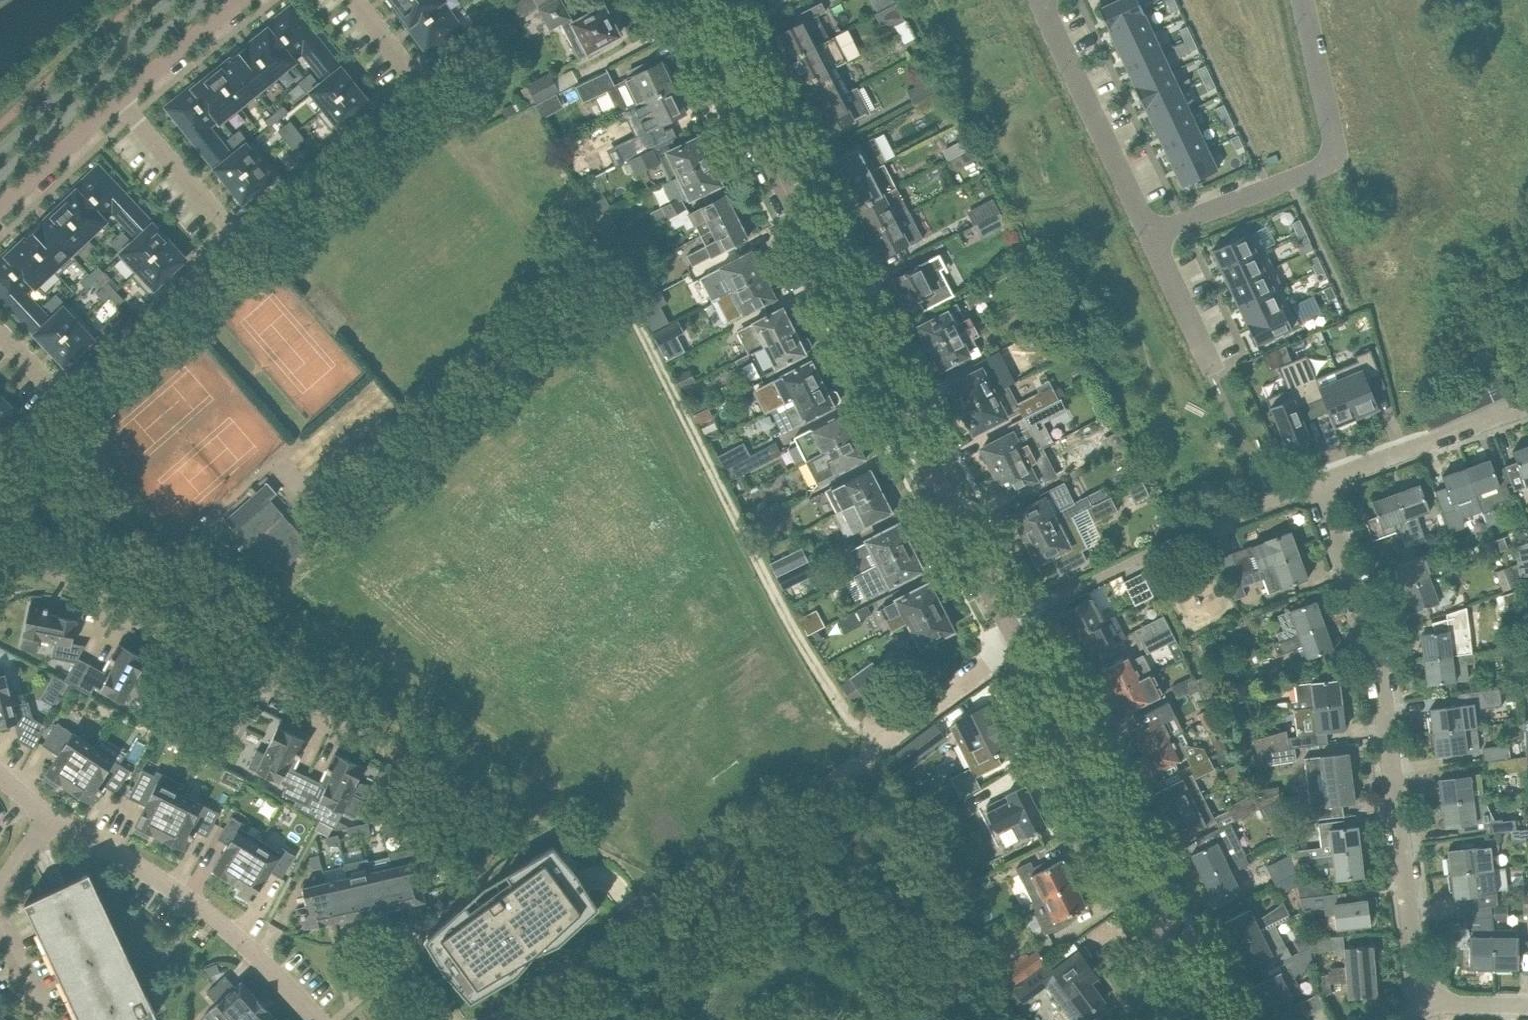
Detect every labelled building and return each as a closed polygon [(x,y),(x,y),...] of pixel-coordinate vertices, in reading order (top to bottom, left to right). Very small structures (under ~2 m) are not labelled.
[(397,5),(402,12),(400,13),(408,23),(439,0),(405,0),(397,5)] [(408,23),(427,50),(461,26),(441,0),(439,0),(408,23)] [(539,7),(550,30),(562,24),(563,26),(572,22),(571,20),(573,19),(562,0),(553,0),(539,7)] [(782,0),(759,0),(764,9),(782,0)] [(1138,0),(1115,0),(1098,8),(1107,28),(1143,11),(1138,0)] [(1175,0),(1168,0),(1166,1),(1171,12),(1179,9),(1175,0)] [(896,2),(875,13),(880,22),(894,24),(899,34),(909,29),(896,2)] [(800,23),(795,25),(777,35),(783,46),(779,48),(785,61),(831,37),(819,15),(827,10),(823,3),(797,16),(800,23)] [(563,26),(563,27),(579,58),(587,54),(588,56),(600,49),(598,46),(618,35),(603,7),(587,15),(586,13),(573,19),(571,20),(572,22),(563,26)] [(291,8),(265,29),(292,62),(293,61),(291,59),(302,49),(324,77),(338,66),(291,8)] [(1152,31),(1143,11),(1107,28),(1117,48),(1152,31)] [(1184,40),(1192,37),(1187,26),(1179,29),(1184,40)] [(249,44),(277,80),(278,79),(275,75),(292,62),(265,29),(254,37),(256,39),(250,44),(249,44)] [(909,29),(899,34),(904,44),(914,38),(909,29)] [(1126,67),(1161,51),(1152,31),(1117,48),(1126,67)] [(847,60),(834,35),(831,37),(785,61),(792,73),(796,71),(803,84),(832,69),(832,68),(847,60)] [(1192,37),(1184,40),(1190,52),(1197,48),(1192,37)] [(249,44),(231,59),(259,94),(277,80),(249,44)] [(1171,70),(1161,51),(1126,67),(1135,86),(1134,87),(1134,88),(1171,70)] [(230,60),(213,73),(241,108),(259,94),(231,59),(230,59),(230,60)] [(615,85),(607,89),(619,113),(627,110),(674,87),(661,62),(646,69),(644,64),(631,70),(628,72),(628,73),(630,77),(615,85)] [(1203,79),(1210,76),(1205,65),(1197,68),(1203,79)] [(341,69),(313,92),(325,107),(317,113),(318,114),(353,85),(341,69)] [(551,73),(521,89),(529,104),(534,101),(536,104),(538,103),(570,86),(563,73),(561,69),(552,75),(551,73)] [(811,110),(845,93),(850,90),(842,74),(837,77),(832,69),(803,84),(809,95),(805,97),(811,110)] [(1144,107),(1180,90),(1171,70),(1134,88),(1144,107)] [(584,100),(607,89),(615,85),(608,71),(577,86),(584,100)] [(311,72),(304,77),(312,87),(318,82),(311,72)] [(205,77),(194,86),(224,123),(241,108),(213,73),(206,79),(205,77)] [(1203,79),(1208,91),(1215,87),(1210,76),(1203,79)] [(304,77),(298,82),(306,92),(312,87),(304,77)] [(932,78),(908,92),(914,102),(939,90),(932,78)] [(353,85),(318,114),(330,130),(366,101),(353,85)] [(194,86),(168,106),(215,164),(228,153),(206,126),(218,117),(223,123),(224,123),(194,86)] [(636,136),(617,145),(625,161),(628,160),(650,149),(651,150),(678,137),(673,127),(665,130),(662,124),(668,121),(686,112),(674,87),(627,110),(619,113),(618,114),(621,122),(627,119),(636,136)] [(856,88),(850,90),(845,93),(811,110),(818,123),(822,121),(828,133),(853,121),(852,120),(869,112),(856,88)] [(939,90),(914,102),(920,112),(931,106),(937,103),(944,98),(939,90)] [(1189,110),(1180,90),(1144,107),(1144,108),(1145,108),(1154,127),(1189,110)] [(1216,108),(1221,119),(1229,115),(1223,104),(1216,108)] [(284,105),(274,113),(279,119),(288,112),(284,105)] [(1163,146),(1199,130),(1189,110),(1154,127),(1163,146)] [(274,113),(265,120),(270,126),(279,119),(274,113)] [(1221,119),(1226,130),(1234,126),(1229,115),(1221,119)] [(290,120),(284,125),(292,135),(298,130),(290,120)] [(284,125),(278,130),(285,140),(292,135),(284,125)] [(239,129),(233,134),(241,144),(247,139),(239,129)] [(298,130),(292,135),(299,144),(305,139),(298,130)] [(1208,150),(1199,130),(1163,146),(1172,166),(1208,150)] [(233,134),(227,139),(234,149),(241,144),(233,134)] [(292,135),(285,140),(293,149),(299,144),(292,135)] [(1238,135),(1230,138),(1235,149),(1243,146),(1238,135)] [(650,149),(628,160),(636,175),(662,163),(671,180),(712,159),(707,149),(703,147),(698,138),(680,146),(680,147),(676,138),(678,137),(651,150),(650,149)] [(833,172),(840,185),(884,163),(884,162),(887,161),(875,137),(856,147),(856,146),(832,158),(838,170),(833,172)] [(253,140),(218,168),(231,184),(266,156),(253,140)] [(964,140),(943,151),(949,161),(950,160),(960,155),(969,150),(964,140)] [(974,158),(969,150),(960,155),(965,163),(974,158)] [(1208,150),(1172,166),(1182,186),(1217,169),(1208,150)] [(266,156),(231,184),(243,199),(259,187),(268,197),(286,181),(266,156)] [(672,200),(661,206),(667,218),(688,207),(683,198),(686,197),(687,200),(698,195),(702,192),(720,184),(716,174),(717,170),(712,159),(671,180),(664,183),(672,200)] [(896,187),(884,163),(840,185),(846,197),(851,195),(857,208),(878,197),(878,196),(896,187)] [(98,168),(74,191),(103,222),(104,221),(102,218),(112,208),(136,234),(149,222),(98,168)] [(878,197),(857,208),(863,219),(859,221),(866,235),(911,213),(896,187),(878,196),(878,197)] [(65,202),(59,208),(90,241),(90,240),(87,236),(103,222),(74,191),(64,200),(65,202)] [(667,218),(673,229),(684,223),(687,228),(695,224),(700,234),(738,215),(729,197),(728,198),(726,194),(690,213),(688,207),(667,218)] [(602,198),(586,205),(593,220),(607,213),(609,212),(602,198)] [(975,222),(999,210),(993,199),(969,212),(975,222)] [(43,222),(42,223),(75,259),(76,258),(74,255),(90,241),(59,208),(43,223),(43,222)] [(607,213),(593,220),(595,224),(609,251),(622,244),(607,213)] [(924,238),(911,213),(866,235),(872,246),(876,244),(883,257),(907,245),(907,246),(924,238)] [(982,236),(1006,223),(1000,213),(977,226),(982,236)] [(686,255),(692,266),(747,237),(743,227),(744,227),(738,215),(700,234),(706,245),(686,255)] [(1300,219),(1292,223),(1297,234),(1305,230),(1300,219)] [(42,223),(25,239),(59,274),(75,259),(42,223)] [(1229,242),(1212,250),(1220,266),(1264,245),(1274,240),(1267,224),(1256,229),(1240,237),(1238,233),(1227,238),(1229,242)] [(152,225),(120,256),(134,272),(131,275),(132,276),(168,242),(152,225)] [(122,230),(116,236),(125,245),(131,239),(122,230)] [(1305,230),(1297,234),(1302,245),(1310,241),(1305,230)] [(116,236),(111,241),(119,250),(125,245),(116,236)] [(18,243),(7,253),(36,284),(52,269),(58,275),(59,274),(25,239),(25,240),(19,245),(18,243)] [(168,242),(132,276),(155,300),(181,277),(173,268),(183,258),(168,242)] [(1264,245),(1220,266),(1229,287),(1273,266),(1264,245)] [(719,296),(772,270),(764,255),(756,259),(751,251),(694,279),(701,292),(714,286),(719,296)] [(0,260),(0,294),(34,330),(47,318),(23,292),(34,282),(36,285),(36,284),(7,253),(0,260)] [(912,269),(894,278),(900,291),(897,292),(903,305),(907,303),(908,305),(918,300),(923,311),(955,294),(941,267),(947,264),(942,254),(929,261),(923,264),(919,266),(912,269)] [(1317,256),(1309,259),(1314,270),(1322,267),(1317,256)] [(98,265),(89,274),(95,280),(104,271),(98,265)] [(1273,266),(1229,287),(1237,303),(1281,283),(1273,266)] [(1322,267),(1314,270),(1320,281),(1327,278),(1322,267)] [(640,268),(626,275),(631,287),(645,280),(640,268)] [(716,299),(728,321),(775,298),(771,289),(779,285),(772,270),(719,296),(720,297),(716,299)] [(89,274),(81,282),(86,288),(95,280),(89,274)] [(108,282),(102,287),(110,296),(116,291),(108,282)] [(1281,283),(1237,303),(1246,323),(1290,302),(1281,283)] [(1331,285),(1323,289),(1328,300),(1336,296),(1331,285)] [(102,287),(96,293),(104,302),(110,296),(102,287)] [(116,291),(110,296),(119,305),(124,299),(116,291)] [(660,291),(637,302),(644,315),(667,303),(660,291)] [(56,293),(50,298),(58,307),(64,302),(56,293)] [(1290,302),(1246,323),(1256,344),(1273,336),(1275,340),(1286,334),(1284,331),(1300,323),(1322,313),(1314,295),(1292,306),(1290,302)] [(50,298),(44,304),(52,313),(58,307),(50,298)] [(70,302),(37,334),(51,348),(84,317),(70,302)] [(945,312),(918,326),(920,328),(919,331),(922,337),(925,338),(929,347),(973,325),(969,316),(964,319),(956,303),(943,309),(945,312)] [(753,322),(743,327),(751,342),(744,345),(748,353),(794,330),(790,321),(795,318),(796,316),(792,307),(789,306),(783,309),(783,307),(765,316),(753,322)] [(98,332),(94,336),(103,346),(131,319),(122,310),(98,332)] [(84,317),(51,348),(65,363),(98,332),(84,317)] [(1059,319),(1046,326),(1052,338),(1065,331),(1059,319)] [(677,320),(653,332),(667,361),(684,352),(676,336),(684,332),(677,320)] [(973,325),(929,347),(934,357),(933,359),(937,366),(939,367),(940,369),(956,361),(958,365),(981,353),(973,337),(978,334),(973,325)] [(748,353),(735,360),(739,368),(752,361),(756,368),(757,368),(760,376),(776,368),(788,362),(806,353),(805,351),(810,349),(811,346),(807,337),(804,337),(799,339),(794,330),(748,353)] [(1370,349),(1356,355),(1367,380),(1380,374),(1370,349)] [(980,370),(949,385),(955,397),(954,399),(957,406),(960,407),(961,409),(1008,385),(1013,382),(997,351),(976,362),(980,370)] [(1307,354),(1293,360),(1311,403),(1322,398),(1334,426),(1336,426),(1316,377),(1307,354)] [(1356,361),(1337,368),(1357,417),(1378,408),(1367,380),(1356,355),(1354,356),(1356,361)] [(782,377),(768,384),(754,391),(765,412),(770,409),(822,384),(818,374),(823,372),(824,369),(820,360),(817,359),(812,362),(811,361),(793,370),(781,375),(782,377)] [(1293,360),(1278,366),(1287,389),(1307,437),(1309,437),(1298,408),(1311,403),(1293,360)] [(1337,368),(1316,377),(1336,426),(1357,417),(1337,368)] [(822,384),(770,409),(782,432),(798,424),(804,421),(816,415),(834,406),(833,405),(838,402),(839,399),(835,391),(832,390),(827,392),(822,384)] [(1008,385),(961,409),(962,411),(961,414),(964,420),(967,421),(973,432),(991,423),(1019,409),(1023,418),(1024,417),(1023,417),(1026,415),(1027,416),(1059,400),(1066,396),(1061,387),(1054,390),(1054,389),(1041,395),(1039,392),(1018,403),(1008,385)] [(1287,389),(1266,397),(1286,446),(1307,437),(1287,389)] [(15,412),(0,398),(0,428),(15,412)] [(983,451),(980,452),(985,462),(988,461),(993,471),(1038,449),(1040,448),(1051,443),(1042,425),(1066,412),(1059,400),(1027,416),(1024,417),(1023,418),(1028,427),(1013,434),(1012,432),(999,439),(982,448),(983,451)] [(841,413),(823,422),(794,437),(806,460),(853,436),(852,433),(853,430),(851,426),(848,425),(841,413)] [(1078,454),(1065,462),(1071,472),(1109,452),(1099,435),(1075,449),(1078,454)] [(817,483),(847,468),(865,459),(859,447),(860,443),(858,440),(854,438),(853,436),(806,460),(817,483)] [(722,469),(750,455),(743,442),(716,456),(722,469)] [(750,455),(722,469),(723,470),(724,470),(730,481),(783,455),(776,442),(750,455)] [(1510,481),(1513,490),(1525,486),(1525,487),(1527,486),(1527,445),(1512,451),(1516,461),(1505,465),(1510,481)] [(1038,449),(993,471),(999,482),(996,484),(1001,494),(1004,492),(1005,495),(1017,489),(1021,497),(1056,479),(1040,448),(1038,449)] [(1490,459),(1466,467),(1481,511),(1482,513),(1487,526),(1499,521),(1495,508),(1493,509),(1492,505),(1511,498),(1505,483),(1510,481),(1505,465),(1493,469),(1490,459)] [(837,512),(881,490),(880,488),(881,485),(879,481),(875,480),(869,467),(825,490),(837,512)] [(1446,487),(1435,490),(1445,517),(1450,532),(1463,527),(1463,517),(1481,511),(1466,467),(1442,476),(1446,487)] [(1142,480),(1127,487),(1130,492),(1135,502),(1149,494),(1142,480)] [(271,481),(226,516),(253,551),(290,522),(272,498),(279,492),(271,481)] [(1031,506),(1013,515),(1014,517),(1013,520),(1016,526),(1019,527),(1025,539),(1072,515),(1078,512),(1075,505),(1072,501),(1063,482),(1041,493),(1044,499),(1031,506)] [(1414,544),(1426,540),(1417,515),(1429,511),(1419,484),(1396,492),(1412,537),(1414,544)] [(1108,496),(1103,487),(1087,495),(1091,505),(1108,496)] [(881,490),(837,512),(833,513),(845,536),(892,512),(886,500),(886,496),(885,493),(881,491),(881,490)] [(1377,515),(1366,519),(1373,539),(1398,529),(1402,541),(1404,540),(1412,537),(1396,492),(1372,501),(1377,515)] [(1091,505),(1087,507),(1094,522),(1117,510),(1113,501),(1110,496),(1109,497),(1108,496),(1091,505)] [(1086,561),(1081,551),(1088,547),(1072,515),(1025,539),(1031,550),(1030,553),(1033,559),(1036,560),(1037,563),(1052,556),(1061,573),(1086,561)] [(909,546),(909,542),(906,536),(903,535),(898,525),(850,549),(861,571),(910,547),(909,546)] [(1250,545),(1231,552),(1237,569),(1240,576),(1251,572),(1254,571),(1299,555),(1290,531),(1264,540),(1264,542),(1251,547),(1250,545)] [(777,576),(814,558),(813,557),(808,560),(802,547),(770,564),(777,576)] [(861,571),(852,576),(863,599),(873,594),(903,578),(921,569),(916,559),(916,556),(913,550),(910,548),(910,547),(861,571)] [(1428,572),(1421,554),(1395,564),(1403,588),(1448,571),(1445,563),(1431,568),(1432,570),(1428,572)] [(1254,571),(1251,572),(1254,582),(1264,578),(1269,593),(1281,588),(1289,585),(1308,578),(1299,555),(1260,569),(1254,571)] [(806,562),(777,576),(784,589),(804,581),(803,579),(812,574),(806,562)] [(1510,565),(1495,571),(1503,591),(1518,585),(1510,565)] [(1403,588),(1412,611),(1433,603),(1436,611),(1453,605),(1450,598),(1454,597),(1456,592),(1454,584),(1449,582),(1445,584),(1442,575),(1449,573),(1448,571),(1403,588)] [(1153,596),(1142,572),(1123,582),(1135,605),(1153,596)] [(1251,572),(1240,576),(1243,585),(1254,582),(1251,572)] [(910,593),(880,608),(885,619),(891,631),(900,626),(909,622),(942,605),(936,593),(933,594),(928,584),(910,593)] [(1515,591),(1503,594),(1507,612),(1515,609),(1515,591)] [(1062,612),(1074,636),(1115,615),(1103,620),(1092,598),(1062,612)] [(1316,601),(1297,608),(1276,615),(1282,630),(1275,632),(1278,641),(1273,643),(1324,625),(1316,601)] [(72,642),(77,620),(47,614),(48,608),(30,604),(24,636),(55,642),(52,657),(74,662),(79,658),(85,645),(72,642)] [(867,605),(843,617),(850,631),(867,622),(865,618),(873,614),(867,605)] [(942,605),(909,622),(915,635),(897,644),(905,660),(931,647),(928,642),(952,630),(947,620),(949,618),(942,605)] [(1435,632),(1420,634),(1424,659),(1472,653),(1470,638),(1469,639),(1466,613),(1465,610),(1431,618),(1435,632)] [(813,615),(800,622),(802,626),(807,634),(820,627),(813,615)] [(1115,615),(1074,636),(1070,638),(1071,639),(1071,643),(1074,649),(1077,650),(1082,661),(1115,644),(1115,643),(1126,637),(1115,615)] [(1140,642),(1169,627),(1163,615),(1134,630),(1140,642)] [(1324,625),(1273,643),(1277,654),(1292,649),(1297,662),(1306,658),(1314,655),(1333,648),(1324,625)] [(1169,627),(1140,642),(1147,654),(1176,639),(1169,627)] [(124,702),(147,659),(119,643),(104,671),(79,658),(74,662),(64,681),(90,695),(95,686),(124,702)] [(1474,653),(1472,653),(1424,659),(1427,684),(1455,681),(1456,681),(1469,679),(1467,662),(1475,661),(1474,653)] [(1107,682),(1106,685),(1108,689),(1111,691),(1112,693),(1141,678),(1152,673),(1143,654),(1132,659),(1130,656),(1101,671),(1107,682)] [(885,681),(877,670),(872,663),(861,671),(874,688),(885,681)] [(1296,700),(1277,702),(1278,711),(1290,709),(1290,710),(1294,709),(1342,704),(1339,678),(1326,680),(1326,666),(1303,670),(1305,683),(1294,684),(1296,700)] [(1196,680),(1199,685),(1205,697),(1206,700),(1225,693),(1214,670),(1196,680)] [(1508,685),(1523,683),(1521,670),(1506,672),(1508,685)] [(861,671),(850,678),(863,696),(874,688),(861,671)] [(1141,678),(1112,693),(1113,695),(1113,698),(1115,702),(1117,704),(1123,715),(1141,706),(1152,700),(1163,695),(1152,673),(1141,678)] [(5,674),(0,676),(0,727),(14,723),(19,741),(34,748),(46,725),(33,718),(29,701),(13,705),(5,674)] [(1199,685),(1196,680),(1193,675),(1171,686),(1176,697),(1199,685)] [(863,696),(850,678),(841,685),(849,697),(854,703),(863,696)] [(1441,700),(1442,706),(1430,708),(1433,732),(1476,726),(1480,726),(1478,708),(1501,705),(1499,687),(1458,693),(1459,698),(1441,700)] [(1139,725),(1131,729),(1136,741),(1136,743),(1138,748),(1140,749),(1142,751),(1170,737),(1178,733),(1183,730),(1169,701),(1135,718),(1139,725)] [(252,704),(246,715),(256,719),(262,708),(252,704)] [(1288,727),(1257,736),(1258,751),(1289,747),(1328,742),(1327,731),(1345,729),(1342,704),(1294,709),(1295,717),(1297,735),(1289,736),(1288,727)] [(958,722),(950,727),(975,777),(1002,764),(997,755),(1008,749),(986,706),(957,721),(958,722)] [(1201,721),(1214,715),(1209,708),(1198,714),(1201,721)] [(1214,715),(1201,721),(1205,729),(1218,723),(1214,715)] [(67,787),(94,746),(57,722),(42,744),(58,755),(43,778),(57,788),(60,783),(67,787)] [(904,766),(944,737),(934,724),(895,753),(904,766)] [(296,769),(310,739),(280,725),(267,752),(258,748),(250,766),(259,770),(259,771),(288,784),(284,793),(298,799),(309,775),(296,769)] [(1476,726),(1433,732),(1436,756),(1480,750),(1476,726)] [(1170,737),(1142,751),(1143,754),(1142,756),(1145,761),(1147,762),(1153,773),(1171,764),(1182,759),(1189,755),(1185,747),(1190,744),(1189,742),(1184,745),(1178,733),(1170,737)] [(1484,761),(1510,758),(1508,744),(1482,747),(1484,761)] [(116,793),(131,770),(94,746),(67,787),(93,804),(105,786),(116,793)] [(1262,765),(1296,760),(1294,747),(1261,752),(1262,765)] [(296,798),(294,804),(335,827),(343,810),(348,812),(360,817),(367,798),(356,794),(367,764),(336,752),(324,781),(309,775),(298,799),(296,798)] [(1343,816),(1342,804),(1354,802),(1348,752),(1304,757),(1312,819),(1343,816)] [(1527,755),(1525,756),(1510,758),(1484,761),(1484,762),(1485,761),(1487,774),(1526,769),(1527,766),(1527,755)] [(1160,789),(1153,793),(1165,816),(1203,797),(1197,783),(1194,779),(1203,775),(1214,769),(1208,756),(1187,766),(1156,781),(1160,789)] [(158,837),(180,793),(184,784),(156,770),(154,775),(143,769),(128,797),(146,806),(133,831),(148,838),(151,833),(158,837)] [(1459,776),(1439,779),(1442,803),(1483,798),(1480,774),(1469,775),(1459,776)] [(238,775),(233,786),(238,789),(243,778),(238,775)] [(1244,777),(1236,781),(1241,790),(1249,786),(1244,777)] [(1026,785),(1006,795),(1006,796),(986,806),(989,811),(986,812),(997,832),(1014,824),(1021,839),(1027,836),(1027,837),(1047,827),(1026,785)] [(1280,785),(1251,788),(1260,806),(1279,797),(1280,785)] [(1230,810),(1214,818),(1215,820),(1219,828),(1228,823),(1258,808),(1258,809),(1261,808),(1260,806),(1251,788),(1250,788),(1253,793),(1228,806),(1230,810)] [(207,836),(219,812),(180,793),(158,837),(186,850),(196,831),(207,836)] [(1203,797),(1165,816),(1177,839),(1195,830),(1206,824),(1215,820),(1214,818),(1203,797)] [(1493,819),(1483,798),(1442,803),(1445,826),(1456,825),(1459,833),(1483,829),(1484,833),(1511,830),(1516,829),(1515,819),(1502,820),(1502,818),(1493,819)] [(949,827),(973,813),(965,800),(941,814),(949,827)] [(234,883),(261,839),(240,826),(242,822),(231,816),(217,838),(228,845),(213,870),(234,883)] [(1344,819),(1318,822),(1321,846),(1291,850),(1291,853),(1290,854),(1291,859),(1292,859),(1312,857),(1360,851),(1357,826),(1345,827),(1344,819)] [(395,821),(382,824),(384,833),(397,830),(395,821)] [(368,822),(358,824),(359,833),(360,835),(370,833),(368,822)] [(1202,849),(1191,854),(1202,877),(1245,856),(1241,848),(1228,823),(1219,828),(1197,839),(1202,849)] [(358,824),(346,827),(348,835),(359,833),(358,824)] [(1516,829),(1511,830),(1512,841),(1527,839),(1527,828),(1516,829)] [(340,843),(338,835),(326,838),(328,846),(340,843)] [(1451,874),(1493,868),(1493,866),(1494,865),(1492,854),(1494,853),(1496,852),(1498,850),(1498,848),(1499,846),(1499,844),(1498,842),(1497,840),(1495,839),(1493,838),(1491,837),(1488,837),(1473,841),(1460,843),(1460,844),(1464,843),(1465,848),(1448,850),(1451,874)] [(281,878),(295,855),(284,849),(282,852),(261,839),(234,883),(241,887),(237,893),(251,902),(270,871),(281,878)] [(475,894),(424,941),(443,971),(470,1002),(516,975),(534,955),(559,944),(598,908),(588,891),(587,890),(577,872),(568,863),(563,857),(553,846),(494,880),(500,888),(480,902),(475,894)] [(425,900),(412,847),(390,853),(402,906),(425,900)] [(360,848),(342,852),(345,863),(344,863),(347,877),(356,916),(380,911),(368,858),(363,859),(360,848)] [(1360,851),(1312,857),(1313,865),(1327,863),(1327,867),(1333,867),(1335,879),(1343,878),(1363,876),(1360,851)] [(390,853),(368,858),(380,911),(402,906),(390,853)] [(322,867),(319,854),(310,856),(313,869),(322,867)] [(1294,872),(1291,859),(1290,854),(1266,866),(1274,882),(1294,872)] [(1213,900),(1238,887),(1230,870),(1234,868),(1235,869),(1248,863),(1245,856),(1202,877),(1213,900)] [(1032,860),(1016,868),(1019,874),(1033,902),(1030,903),(1031,904),(1075,882),(1063,859),(1047,867),(1044,861),(1035,866),(1032,860)] [(1494,868),(1451,874),(1454,898),(1467,896),(1469,907),(1490,905),(1498,904),(1497,893),(1496,890),(1507,889),(1504,867),(1494,868)] [(25,903),(80,1019),(143,1019),(156,1014),(89,872),(25,903)] [(1297,886),(1294,872),(1274,882),(1280,894),(1297,886)] [(356,916),(347,877),(326,882),(335,921),(356,916)] [(1321,880),(1299,883),(1300,897),(1323,894),(1322,880),(1321,880)] [(335,921),(326,882),(302,887),(308,912),(301,913),(304,928),(335,921)] [(980,895),(974,882),(962,888),(968,901),(980,895)] [(1086,905),(1075,882),(1031,904),(1045,933),(1073,920),(1070,913),(1086,905)] [(1325,902),(1322,902),(1322,906),(1324,906),(1325,914),(1334,913),(1336,929),(1369,925),(1366,899),(1347,902),(1345,891),(1324,894),(1325,902)] [(1323,894),(1300,897),(1300,898),(1302,909),(1322,906),(1322,902),(1325,902),(1324,894),(1323,894)] [(1492,928),(1491,915),(1490,905),(1469,907),(1463,908),(1465,927),(1468,927),(1469,937),(1469,967),(1493,968),(1493,938),(1492,928)] [(1242,912),(1224,921),(1235,944),(1277,923),(1273,914),(1271,910),(1259,918),(1260,921),(1261,923),(1257,925),(1249,909),(1242,912)] [(1278,923),(1235,944),(1247,966),(1265,957),(1266,957),(1270,965),(1277,961),(1287,956),(1293,953),(1278,923)] [(1517,968),(1518,928),(1492,928),(1493,938),(1493,968),(1517,968)] [(1307,938),(1309,945),(1310,951),(1334,949),(1334,953),(1342,956),(1345,956),(1346,966),(1331,967),(1331,973),(1326,973),(1326,974),(1374,970),(1372,945),(1344,947),(1343,935),(1307,938)] [(986,940),(992,953),(1001,949),(995,936),(986,940)] [(1268,978),(1250,987),(1262,1010),(1271,1005),(1276,1014),(1287,1008),(1297,1003),(1292,995),(1300,991),(1293,977),(1305,967),(1311,964),(1310,951),(1309,945),(1287,956),(1292,966),(1280,972),(1268,978)] [(1011,987),(1022,1003),(1046,985),(1072,1019),(1078,1019),(1103,1002),(1091,985),(1099,979),(1089,966),(1096,961),(1095,960),(1094,960),(1085,948),(1054,971),(1047,961),(1046,962),(1011,987)] [(1013,966),(1004,973),(1011,987),(1046,962),(1037,949),(1024,958),(1019,963),(1016,959),(1011,963),(1013,966)] [(217,963),(205,968),(208,976),(220,972),(217,963)] [(1314,975),(1317,992),(1318,993),(1320,998),(1330,992),(1330,983),(1347,982),(1348,998),(1376,995),(1374,970),(1326,974),(1314,975)] [(204,1015),(209,1019),(236,1019),(258,1000),(241,981),(235,987),(225,975),(207,992),(217,1003),(204,1015)] [(1320,998),(1318,993),(1299,1002),(1306,1015),(1324,1007),(1320,998)] [(273,1017),(258,1000),(236,1019),(269,1019),(273,1017)]
